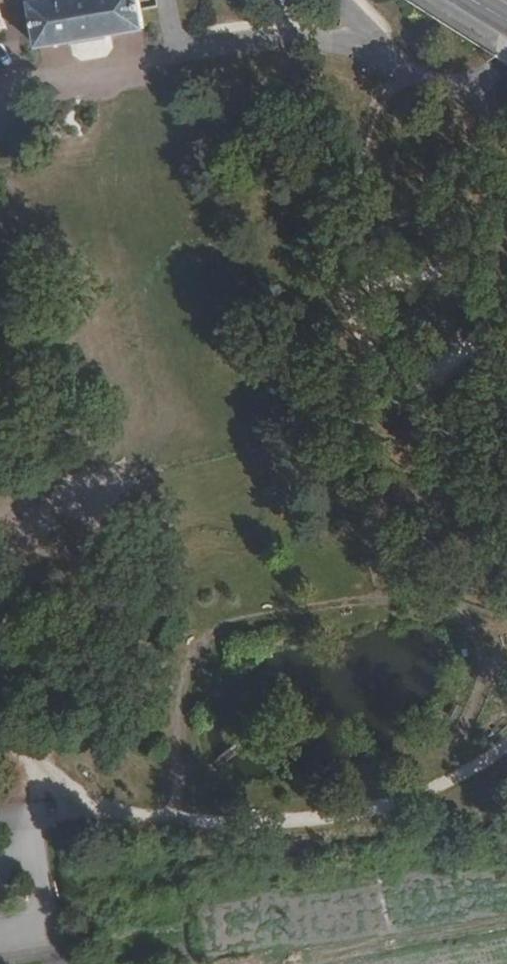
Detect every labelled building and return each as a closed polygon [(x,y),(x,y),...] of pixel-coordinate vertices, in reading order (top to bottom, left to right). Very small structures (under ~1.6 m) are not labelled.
[(141,0),(47,0),(30,3),(38,48),(146,30),(141,0)]
